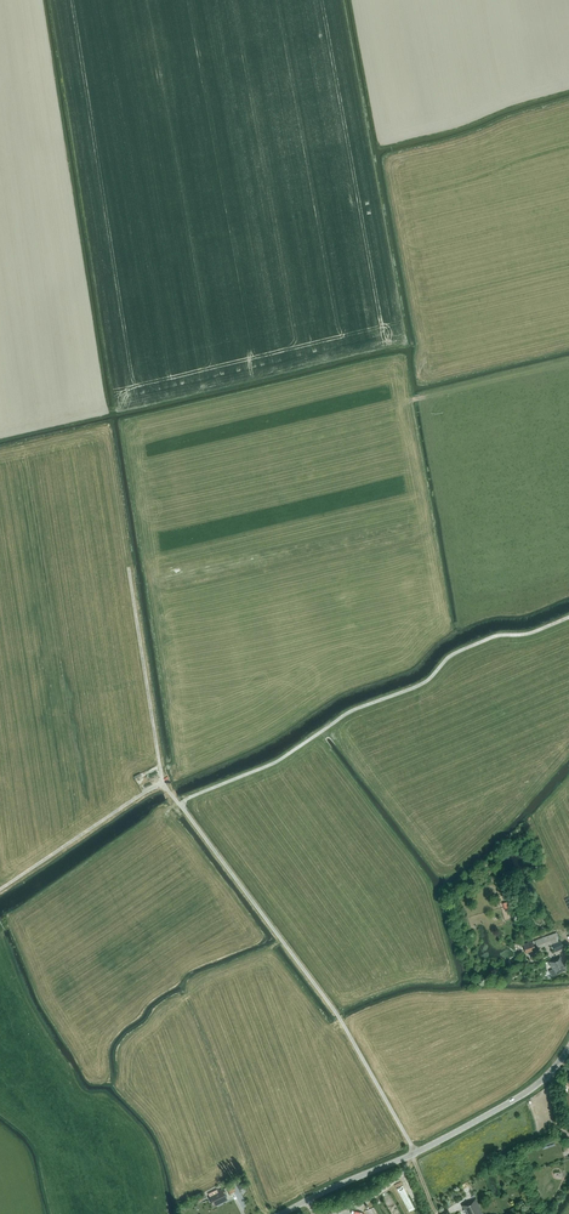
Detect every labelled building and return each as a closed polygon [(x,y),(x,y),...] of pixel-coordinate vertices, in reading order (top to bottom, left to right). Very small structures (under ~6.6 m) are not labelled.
[(137,782),(143,778),(141,774),(134,777),(137,782)] [(538,949),(558,942),(555,933),(535,941),(538,949)] [(532,941),(523,945),(526,954),(536,950),(532,941)] [(555,951),(564,948),(561,942),(553,946),(555,951)] [(566,970),(564,964),(562,960),(563,960),(561,957),(549,963),(553,970),(549,971),(552,976),(556,974),(566,970)] [(568,1121),(568,1116),(567,1113),(560,1120),(565,1125),(568,1121)] [(241,1179),(235,1182),(239,1190),(245,1187),(241,1179)] [(230,1195),(235,1192),(231,1185),(227,1187),(230,1195)] [(219,1193),(210,1198),(214,1207),(220,1204),(219,1203),(222,1202),(222,1203),(227,1200),(224,1193),(226,1193),(224,1188),(218,1191),(219,1193)] [(466,1213),(483,1213),(476,1199),(462,1205),(466,1213)]
